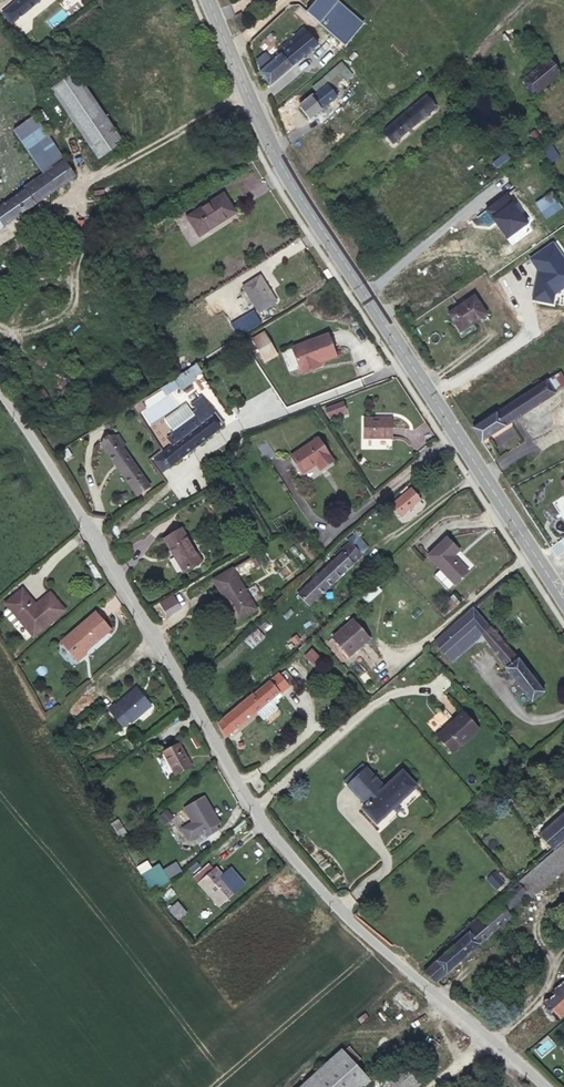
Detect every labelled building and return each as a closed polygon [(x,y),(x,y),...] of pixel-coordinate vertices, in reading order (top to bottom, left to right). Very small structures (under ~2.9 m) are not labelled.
[(41,0),(18,0),(4,13),(12,24),(41,0)] [(297,35),(310,51),(317,45),(304,28),(297,35)] [(270,85),(310,51),(297,35),(278,51),(281,54),(260,73),(270,85)] [(537,93),(561,73),(548,58),(525,78),(537,93)] [(328,85),(331,89),(344,78),(346,80),(352,75),(341,62),(313,88),(318,93),(328,85)] [(99,158),(122,142),(76,72),(52,89),(99,158)] [(337,97),(331,89),(328,85),(318,93),(300,106),(310,119),(337,97)] [(435,106),(427,97),(419,103),(427,113),(435,106)] [(427,113),(419,103),(418,103),(383,133),(392,143),(427,113)] [(44,175),(65,160),(34,116),(14,130),(44,175)] [(563,137),(563,131),(554,139),(557,143),(563,137)] [(547,157),(553,167),(561,161),(555,152),(547,157)] [(497,167),(510,159),(507,153),(493,161),(497,167)] [(65,160),(44,175),(24,189),(25,190),(0,208),(0,229),(35,204),(76,176),(65,160)] [(553,167),(563,183),(563,166),(561,161),(553,167)] [(200,235),(235,213),(224,194),(188,216),(200,235)] [(541,211),(555,202),(550,194),(535,203),(541,211)] [(541,211),(543,214),(557,205),(555,202),(541,211)] [(557,205),(543,214),(545,218),(560,209),(557,205)] [(259,311),(276,301),(260,276),(243,286),(245,290),(241,292),(248,304),(253,301),(259,311)] [(461,331),(486,313),(474,295),(448,313),(461,331)] [(255,315),(260,323),(269,317),(264,309),(255,315)] [(238,336),(260,323),(255,315),(253,316),(253,314),(254,314),(252,311),(239,318),(236,313),(228,317),(238,336)] [(264,332),(255,338),(268,359),(277,354),(264,332)] [(302,373),(314,368),(313,364),(319,362),(336,356),(328,333),(292,347),(302,373)] [(185,371),(180,374),(181,375),(174,379),(177,384),(184,380),(185,382),(199,372),(195,365),(185,370),(185,371)] [(547,380),(555,393),(563,387),(563,377),(560,371),(547,380)] [(175,380),(142,399),(149,411),(165,402),(162,396),(179,387),(175,380)] [(547,380),(473,428),(482,441),(555,393),(547,380)] [(168,438),(173,445),(154,459),(163,471),(225,424),(216,412),(214,413),(201,396),(192,404),(196,409),(193,412),(195,415),(186,422),(186,421),(172,432),(173,433),(168,438)] [(329,417),(344,411),(341,403),(326,409),(329,417)] [(392,438),(392,419),(364,418),(364,438),(392,438)] [(137,495),(150,486),(114,435),(102,445),(137,495)] [(321,469),(333,461),(317,438),(291,456),(303,472),(316,463),(321,469)] [(260,448),(269,460),(275,455),(266,443),(260,448)] [(421,500),(412,489),(392,505),(401,516),(421,500)] [(184,571),(201,561),(182,529),(165,539),(184,571)] [(350,541),(362,554),(367,547),(355,532),(347,538),(350,541)] [(455,583),(468,571),(454,556),(459,550),(447,537),(428,556),(441,569),(435,575),(448,589),(454,583),(455,583)] [(353,563),(362,554),(350,541),(340,550),(342,552),(298,594),(308,605),(353,563)] [(250,598),(259,594),(254,585),(245,590),(238,578),(257,567),(251,557),(213,579),(237,620),(257,609),(250,598)] [(50,593),(36,605),(34,607),(30,602),(32,600),(22,589),(6,603),(33,636),(64,610),(50,593)] [(444,616),(460,602),(453,595),(437,609),(444,616)] [(518,658),(472,607),(431,643),(443,657),(444,655),(475,628),(485,641),(506,668),(531,701),(544,692),(518,658)] [(76,659),(85,651),(111,629),(96,612),(61,641),(76,659)] [(349,656),(370,639),(353,619),(332,637),(349,656)] [(252,648),(264,636),(257,628),(245,639),(252,648)] [(454,667),(485,641),(475,628),(444,655),(454,667)] [(299,661),(308,671),(321,658),(311,648),(299,661)] [(87,653),(85,651),(76,659),(78,661),(87,653)] [(360,663),(353,668),(365,684),(372,678),(360,663)] [(285,670),(280,674),(288,684),(293,680),(285,670)] [(279,673),(270,681),(279,692),(288,684),(280,674),(279,673)] [(223,719),(218,724),(225,738),(279,692),(270,681),(255,694),(254,693),(222,719),(223,719)] [(131,723),(152,705),(136,687),(115,705),(117,706),(110,712),(123,727),(130,722),(131,723)] [(452,752),(478,729),(463,712),(438,735),(452,752)] [(175,774),(191,766),(179,743),(163,752),(175,774)] [(377,824),(417,786),(403,770),(385,786),(366,767),(347,785),(366,805),(362,808),(377,824)] [(216,825),(220,823),(204,796),(185,808),(193,822),(182,828),(190,841),(205,832),(208,837),(219,830),(216,825)] [(563,840),(563,813),(541,834),(554,848),(563,840)] [(120,838),(127,833),(118,819),(111,823),(120,838)] [(518,883),(527,894),(531,898),(563,870),(563,844),(518,883)] [(219,906),(237,891),(216,867),(215,869),(209,863),(194,876),(219,906)] [(152,891),(169,881),(163,871),(157,875),(152,868),(142,874),(152,891)] [(497,872),(488,877),(495,889),(504,884),(497,872)] [(450,949),(424,972),(436,982),(511,917),(506,911),(527,894),(518,883),(447,945),(450,949)] [(179,919),(187,912),(178,901),(169,909),(179,919)] [(506,1036),(523,1050),(563,1014),(563,982),(552,992),(554,995),(506,1036)] [(393,1019),(402,1009),(390,998),(381,1007),(393,1019)] [(370,1081),(341,1049),(299,1086),(364,1086),(370,1081)]
